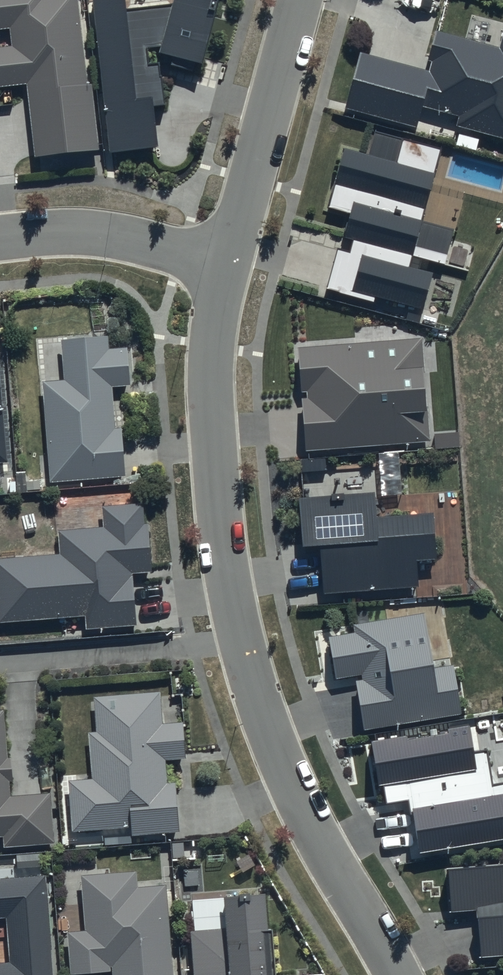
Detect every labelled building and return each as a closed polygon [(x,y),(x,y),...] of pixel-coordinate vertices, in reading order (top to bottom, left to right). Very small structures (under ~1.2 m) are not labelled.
[(12,29),(14,49),(0,50),(0,88),(28,85),(36,158),(100,151),(93,86),(88,87),(79,0),(0,0),(0,30),(12,29)] [(173,3),(128,7),(127,0),(110,0),(95,2),(110,159),(160,154),(156,110),(166,109),(162,68),(151,69),(149,53),(163,52),(161,59),(204,71),(225,0),(174,0),(173,3)] [(417,129),(424,106),(460,117),(457,127),(502,141),(502,33),(498,50),(437,32),(428,60),(434,62),(430,74),(363,54),(346,108),(417,129)] [(441,144),(372,125),(365,149),(344,143),(328,200),(350,206),(343,232),(352,235),(349,248),(336,244),(324,288),(372,301),(374,293),(423,307),(433,269),(410,263),(412,253),(445,263),(456,226),(421,216),(441,144)] [(421,332),(295,342),(298,386),(305,386),(305,394),(300,394),(304,446),(429,436),(421,332)] [(109,351),(108,338),(62,341),(65,382),(44,384),(51,482),(126,477),(122,430),(115,430),(112,388),(131,386),(128,350),(109,351)] [(373,487),(298,491),(301,540),(319,539),(322,589),(417,583),(415,557),(435,555),(431,506),(374,510),(373,487)] [(0,558),(0,625),(85,617),(86,631),(139,626),(134,574),(153,572),(149,525),(144,525),(142,504),(103,507),(105,528),(58,532),(60,553),(0,558)] [(355,629),(328,633),(335,674),(360,670),(361,676),(354,677),(363,727),(460,711),(451,660),(432,663),(423,609),(353,620),(355,629)] [(162,725),(160,694),(95,698),(98,733),(90,734),(93,782),(71,782),(72,832),(132,828),(133,836),(179,833),(176,785),(167,785),(165,760),(186,758),(183,725),(162,725)] [(0,713),(0,837),(5,837),(6,849),(56,845),(52,794),(11,797),(10,782),(14,782),(12,759),(8,759),(4,712),(0,713)] [(370,737),(377,781),(382,780),(386,805),(410,801),(418,849),(502,835),(502,778),(492,780),(486,745),(471,748),(467,721),(370,737)] [(446,862),(449,907),(475,905),(479,955),(502,953),(502,858),(446,862)] [(137,873),(84,877),(87,933),(70,934),(73,974),(75,974),(114,973),(114,974),(174,974),(166,887),(138,889),(137,873)] [(0,879),(0,918),(8,918),(11,965),(0,966),(0,974),(50,974),(45,878),(0,879)] [(273,890),(217,893),(219,925),(190,927),(193,974),(184,974),(185,974),(296,974),(296,969),(286,970),(284,924),(285,924),(284,920),(274,921),(273,890)]
